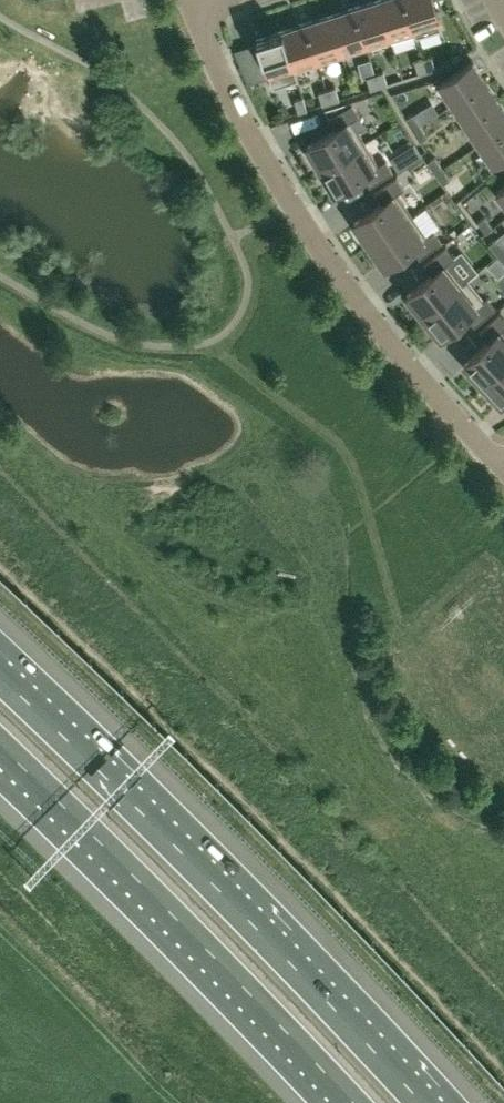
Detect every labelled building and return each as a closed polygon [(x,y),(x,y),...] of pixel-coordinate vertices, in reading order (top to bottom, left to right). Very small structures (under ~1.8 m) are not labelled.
[(366,47),(390,39),(378,0),(373,0),(354,6),(366,47)] [(390,39),(414,32),(415,37),(416,36),(404,0),(378,0),(390,39)] [(416,36),(441,28),(432,0),(404,0),(416,36)] [(342,54),(366,47),(354,6),(330,14),(342,54)] [(306,22),(318,62),(342,54),(330,14),(306,22)] [(282,29),(295,69),(318,62),(305,22),(282,29)] [(272,88),(298,80),(295,69),(282,29),(256,37),(272,88)] [(427,71),(436,68),(432,55),(423,58),(427,71)] [(419,73),(427,71),(423,58),(415,61),(419,73)] [(453,103),(487,82),(474,61),(442,82),(453,103)] [(379,86),(387,83),(383,71),(375,73),(379,86)] [(370,89),(379,86),(375,73),(366,76),(370,89)] [(453,103),(466,123),(499,101),(487,82),(453,103)] [(331,101),(339,99),(335,86),(327,89),(331,101)] [(323,104),(331,101),(327,89),(319,91),(323,104)] [(298,112),(307,109),(303,96),(294,99),(298,112)] [(480,143),(503,126),(503,108),(499,101),(466,123),(480,143)] [(365,141),(358,130),(365,126),(359,115),(352,103),(328,117),(335,129),(307,146),(320,169),(365,141)] [(406,118),(413,129),(420,125),(413,113),(406,118)] [(427,136),(420,125),(413,129),(419,141),(427,136)] [(480,143),(493,163),(503,156),(503,126),(480,143)] [(393,171),(386,159),(378,164),(365,141),(320,169),(334,191),(362,174),(369,185),(393,171)] [(427,161),(435,172),(442,167),(434,156),(427,161)] [(442,167),(435,172),(442,183),(450,178),(442,167)] [(369,244),(412,214),(397,193),(404,188),(396,176),(374,192),(381,203),(354,222),(369,244)] [(412,214),(369,244),(384,266),(412,246),(419,257),(442,242),(434,230),(427,235),(412,214)] [(477,222),(485,232),(493,226),(484,216),(477,222)] [(499,252),(503,247),(503,244),(497,236),(490,242),(499,252)] [(464,283),(463,282),(447,262),(454,257),(446,246),(424,264),(433,274),(407,295),(424,315),(464,283)] [(484,299),(467,278),(463,282),(464,283),(424,315),(440,336),(466,315),(474,325),(496,308),(487,297),(484,299)] [(503,328),(503,327),(503,317),(500,312),(480,331),(489,341),(465,364),(483,383),(503,363),(503,330),(503,328)] [(483,383),(501,402),(503,399),(503,363),(483,383)]
